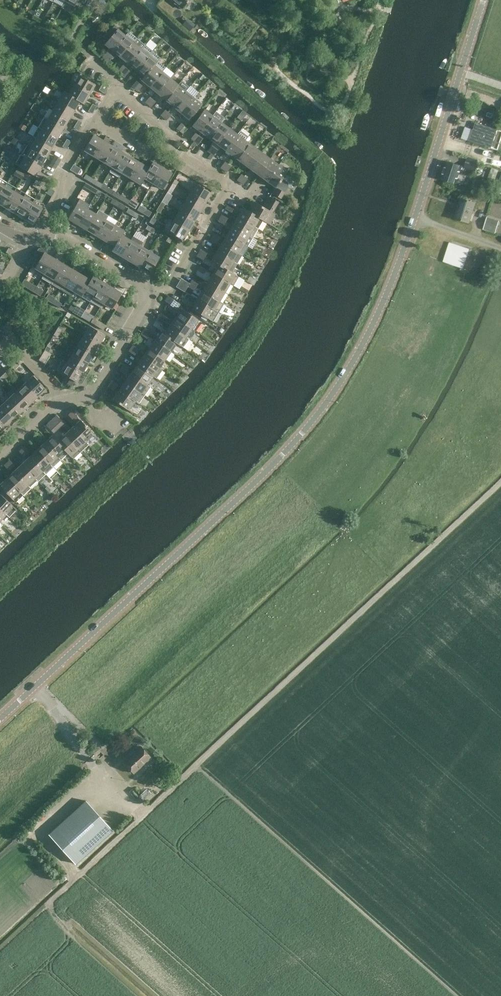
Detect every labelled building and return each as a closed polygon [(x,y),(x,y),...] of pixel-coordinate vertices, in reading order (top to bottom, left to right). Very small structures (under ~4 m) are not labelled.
[(187,19),(182,25),(181,25),(183,27),(189,32),(195,25),(187,19)] [(103,36),(108,40),(104,44),(112,50),(112,51),(125,35),(114,26),(103,36)] [(120,57),(136,38),(129,31),(126,35),(125,35),(112,51),(112,50),(109,54),(110,54),(105,59),(108,62),(111,58),(112,59),(116,54),(120,57)] [(126,67),(128,64),(144,44),(136,38),(120,57),(125,61),(120,66),(121,66),(118,70),(121,73),(125,67),(126,67)] [(136,70),(152,51),(144,44),(128,64),(136,70)] [(136,70),(143,76),(144,77),(157,60),(158,61),(161,58),(152,51),(136,70)] [(141,79),(149,86),(162,71),(166,67),(158,61),(157,60),(144,77),(143,76),(141,79)] [(170,78),(162,71),(149,86),(157,93),(170,78)] [(74,85),(89,94),(95,84),(80,75),(74,85)] [(170,78),(157,93),(165,100),(178,84),(170,78)] [(109,85),(105,83),(100,90),(104,93),(109,85)] [(134,88),(137,91),(142,85),(139,83),(134,88)] [(178,84),(165,100),(173,106),(185,91),(178,84)] [(79,101),(83,104),(89,94),(74,85),(69,94),(79,101)] [(74,110),(79,101),(69,94),(64,91),(58,101),(74,110)] [(185,91),(173,106),(180,113),(193,97),(185,91)] [(193,97),(180,113),(189,120),(202,104),(193,97)] [(74,110),(58,101),(53,110),(68,119),(74,110)] [(192,125),(200,131),(212,115),(204,109),(192,125)] [(53,110),(47,119),(63,129),(68,119),(53,110)] [(198,144),(205,135),(208,138),(220,121),(221,122),(224,118),(216,111),(212,115),(200,131),(198,135),(194,141),(198,144)] [(38,126),(57,138),(63,129),(47,119),(44,117),(38,126)] [(215,147),(217,144),(229,128),(221,122),(220,121),(208,138),(214,141),(207,150),(210,153),(214,147),(215,147)] [(499,129),(474,121),(468,140),(493,148),(499,129)] [(180,131),(184,125),(181,123),(176,128),(180,131)] [(38,126),(32,136),(52,147),(57,138),(38,126)] [(237,134),(229,128),(217,144),(225,150),(237,134)] [(237,134),(225,150),(233,156),(245,140),(248,136),(240,130),(237,134)] [(103,140),(100,138),(93,134),(84,150),(94,156),(103,140)] [(27,145),(46,156),(52,147),(32,136),(27,145)] [(103,161),(112,146),(108,143),(110,140),(105,137),(103,140),(94,156),(103,161)] [(233,156),(242,162),(254,146),(245,140),(233,156)] [(46,156),(27,145),(22,154),(40,166),(46,156)] [(112,146),(103,161),(112,167),(121,151),(112,146)] [(254,146),(242,162),(250,168),(262,152),(254,146)] [(121,151),(112,167),(109,171),(119,177),(121,172),(130,157),(121,151)] [(270,158),(262,152),(250,168),(258,174),(270,158)] [(15,164),(19,166),(34,176),(40,166),(22,154),(21,154),(15,164)] [(478,166),(477,166),(478,165),(476,164),(478,159),(468,156),(466,162),(467,163),(465,167),(448,161),(442,179),(457,183),(462,169),(475,174),(478,166)] [(130,178),(140,162),(130,157),(121,172),(130,178)] [(266,181),(278,164),(270,158),(258,174),(266,181)] [(153,183),(162,167),(152,161),(148,168),(149,168),(143,177),(144,178),(142,181),(150,187),(153,183)] [(140,162),(130,178),(140,184),(142,181),(144,178),(143,177),(149,168),(148,168),(140,162)] [(69,170),(77,174),(80,169),(73,164),(69,170)] [(287,182),(282,178),(288,171),(278,164),(266,181),(274,187),(273,188),(283,194),(284,192),(288,186),(287,182)] [(162,167),(153,183),(163,189),(172,173),(162,167)] [(23,177),(25,173),(17,168),(14,174),(22,179),(23,177)] [(40,190),(41,188),(43,184),(36,180),(32,185),(40,190)] [(5,207),(16,188),(7,182),(0,194),(0,204),(5,207)] [(176,185),(172,182),(167,192),(171,194),(174,189),(176,185)] [(190,193),(205,202),(211,192),(195,183),(190,193)] [(102,184),(100,187),(109,193),(111,189),(102,184)] [(5,207),(14,212),(25,193),(16,188),(5,207)] [(273,188),(271,192),(280,198),(283,194),(273,188)] [(110,193),(118,199),(121,195),(112,189),(110,193)] [(167,192),(161,201),(165,204),(167,204),(172,195),(171,194),(167,192)] [(14,212),(23,218),(35,199),(25,193),(14,212)] [(184,202),(199,211),(205,202),(190,193),(184,202)] [(269,196),(265,201),(275,207),(278,201),(269,196)] [(139,203),(131,199),(131,198),(130,200),(128,204),(135,209),(139,203)] [(33,224),(42,208),(44,205),(35,199),(23,218),(33,224)] [(76,227),(78,224),(87,208),(87,209),(89,205),(79,199),(68,218),(73,221),(71,225),(76,227)] [(476,203),(463,199),(456,218),(469,222),(476,203)] [(160,213),(165,204),(161,201),(156,210),(160,213)] [(275,207),(265,201),(263,206),(272,212),(275,207)] [(179,211),(194,221),(199,211),(184,202),(179,211)] [(259,218),(263,220),(269,224),(274,214),(278,213),(275,207),(272,212),(263,206),(255,202),(250,211),(249,211),(259,217),(259,218)] [(237,216),(258,228),(263,220),(259,218),(259,217),(249,211),(250,211),(243,207),(237,216)] [(87,209),(78,224),(87,229),(96,214),(87,209)] [(96,214),(87,229),(92,232),(89,236),(94,238),(96,235),(107,216),(98,211),(97,213),(96,214)] [(173,221),(188,230),(194,221),(179,211),(173,221)] [(105,240),(114,225),(117,221),(107,216),(96,235),(105,240)] [(232,225),(253,237),(258,228),(237,216),(232,225)] [(149,222),(154,225),(157,220),(152,217),(149,222)] [(500,222),(488,218),(484,230),(496,234),(500,222)] [(188,230),(173,221),(166,232),(177,238),(178,237),(183,240),(188,230)] [(227,234),(244,244),(247,246),(253,237),(232,225),(227,223),(225,227),(229,230),(227,234)] [(105,240),(114,246),(121,235),(122,235),(124,231),(114,225),(105,240)] [(212,237),(218,240),(222,242),(239,253),(244,244),(227,234),(224,238),(220,236),(219,236),(214,233),(212,237)] [(121,255),(130,240),(122,235),(121,235),(114,246),(112,250),(121,255)] [(130,240),(121,255),(131,261),(140,246),(143,242),(133,236),(131,240),(130,240)] [(216,251),(234,261),(239,253),(222,242),(216,251)] [(444,262),(465,269),(471,250),(451,242),(444,262)] [(140,267),(149,251),(140,246),(131,261),(140,267)] [(36,259),(32,266),(44,273),(53,258),(46,253),(47,250),(43,248),(38,249),(34,257),(36,259)] [(149,251),(140,267),(150,272),(159,257),(149,251)] [(237,263),(234,261),(216,251),(211,261),(217,265),(218,264),(228,271),(229,270),(232,272),(237,263)] [(53,258),(44,273),(42,278),(51,283),(63,263),(53,258)] [(63,263),(51,283),(60,289),(72,269),(63,263)] [(218,264),(217,265),(213,273),(230,283),(230,284),(233,286),(238,276),(235,274),(232,272),(229,270),(228,271),(218,264)] [(72,269),(60,289),(69,294),(72,290),(81,274),(72,269)] [(225,292),(230,284),(230,283),(213,273),(207,282),(225,292)] [(90,280),(81,274),(72,290),(82,296),(84,292),(84,291),(90,280)] [(84,291),(84,292),(93,297),(102,281),(92,276),(90,280),(84,291)] [(111,287),(102,281),(93,297),(90,301),(100,307),(103,303),(102,302),(111,287)] [(202,290),(219,301),(225,292),(207,282),(202,290)] [(29,283),(26,287),(33,291),(36,288),(29,283)] [(116,309),(121,300),(118,298),(121,293),(111,287),(102,302),(103,303),(112,308),(113,307),(116,309)] [(197,299),(218,312),(223,303),(219,301),(202,290),(197,299)] [(175,308),(178,303),(167,295),(163,300),(175,308)] [(61,303),(54,299),(52,303),(55,305),(59,307),(61,303)] [(218,312),(197,299),(191,309),(213,321),(218,312)] [(182,308),(175,316),(192,328),(195,330),(201,321),(198,319),(182,308)] [(186,336),(192,328),(175,316),(172,321),(161,313),(158,317),(186,336)] [(177,342),(176,343),(180,345),(183,347),(189,339),(186,337),(186,336),(158,317),(155,320),(167,329),(164,332),(164,333),(177,342)] [(105,334),(89,325),(83,335),(99,344),(105,334)] [(171,351),(176,343),(177,342),(164,333),(164,332),(161,330),(154,339),(171,351)] [(78,344),(93,353),(99,344),(83,335),(78,344)] [(149,347),(165,359),(171,351),(154,339),(149,347)] [(72,353),(88,363),(93,353),(78,344),(72,353)] [(143,356),(159,367),(165,359),(149,347),(143,356)] [(38,359),(45,364),(52,353),(48,352),(44,349),(38,359)] [(67,363),(82,372),(88,363),(72,353),(67,363)] [(159,367),(143,356),(137,364),(153,376),(156,378),(162,370),(159,367)] [(82,372),(67,363),(61,372),(70,378),(67,383),(71,386),(75,381),(76,382),(82,372)] [(137,364),(131,373),(147,384),(153,376),(137,364)] [(125,381),(144,395),(150,386),(147,384),(131,373),(125,381)] [(25,383),(37,396),(45,388),(33,375),(25,383)] [(144,395),(125,381),(119,389),(135,401),(139,403),(144,395)] [(17,390),(29,403),(37,396),(25,383),(17,390)] [(112,399),(132,412),(133,411),(130,409),(135,401),(119,389),(112,399)] [(9,398),(21,411),(29,403),(17,390),(9,398)] [(1,405),(13,418),(21,411),(9,398),(1,405)] [(1,405),(0,406),(0,420),(6,426),(13,418),(1,405)] [(73,420),(77,416),(72,410),(68,414),(73,420)] [(51,420),(58,428),(64,423),(56,415),(51,420)] [(80,419),(72,427),(86,442),(94,434),(80,419)] [(58,428),(51,420),(46,425),(53,432),(58,428)] [(72,427),(64,434),(81,451),(88,444),(86,442),(72,427)] [(36,434),(41,439),(44,437),(39,431),(36,434)] [(41,439),(36,434),(33,437),(39,442),(41,439)] [(81,451),(64,434),(57,440),(57,441),(68,452),(67,453),(73,459),(81,451)] [(61,459),(67,453),(68,452),(57,441),(57,440),(52,435),(44,442),(61,459)] [(37,449),(53,467),(61,459),(44,442),(37,449)] [(21,448),(26,453),(29,451),(24,445),(21,448)] [(29,456),(45,474),(53,467),(37,449),(29,456)] [(45,474),(29,456),(21,463),(35,478),(38,481),(45,474)] [(12,467),(6,462),(3,465),(9,470),(12,467)] [(21,463),(14,470),(28,485),(35,478),(21,463)] [(7,477),(23,495),(31,488),(28,485),(14,470),(7,477)] [(7,477),(0,483),(0,486),(15,502),(23,495),(7,477)] [(6,514),(9,517),(16,509),(0,493),(0,508),(6,514)] [(135,776),(152,761),(140,747),(123,763),(135,776)] [(85,801),(69,815),(47,835),(74,865),(112,831),(85,801)]
